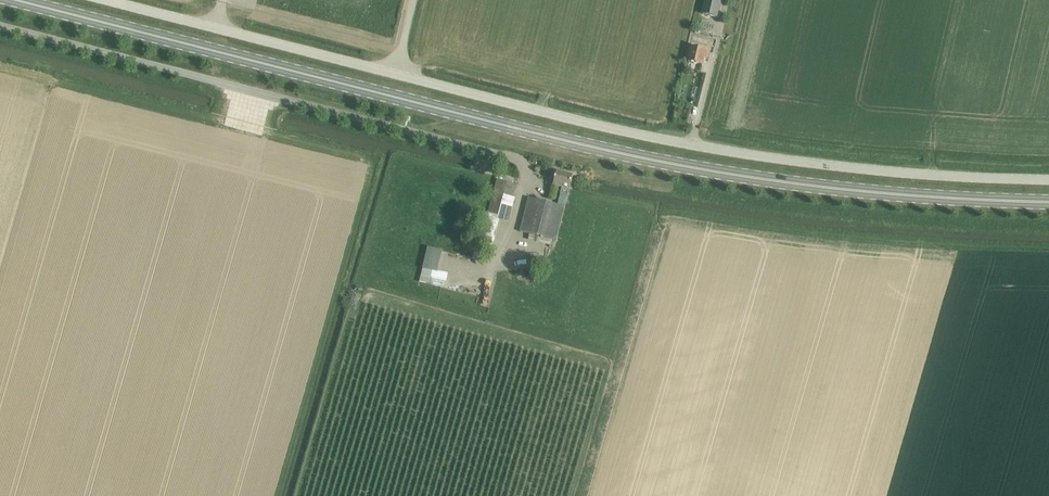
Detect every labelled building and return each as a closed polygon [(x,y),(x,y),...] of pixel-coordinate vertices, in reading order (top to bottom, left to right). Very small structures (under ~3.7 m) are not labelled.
[(702,14),(719,18),(723,0),(705,0),(702,14)] [(692,47),(689,62),(702,65),(704,59),(707,59),(709,51),(701,49),(702,43),(694,41),(692,47)] [(529,198),(526,208),(520,232),(556,241),(569,189),(570,189),(571,186),(573,176),(557,171),(553,185),(562,187),(558,205),(529,198)] [(509,219),(518,186),(497,180),(479,247),(492,251),(495,239),(494,238),(500,217),(509,219)]
